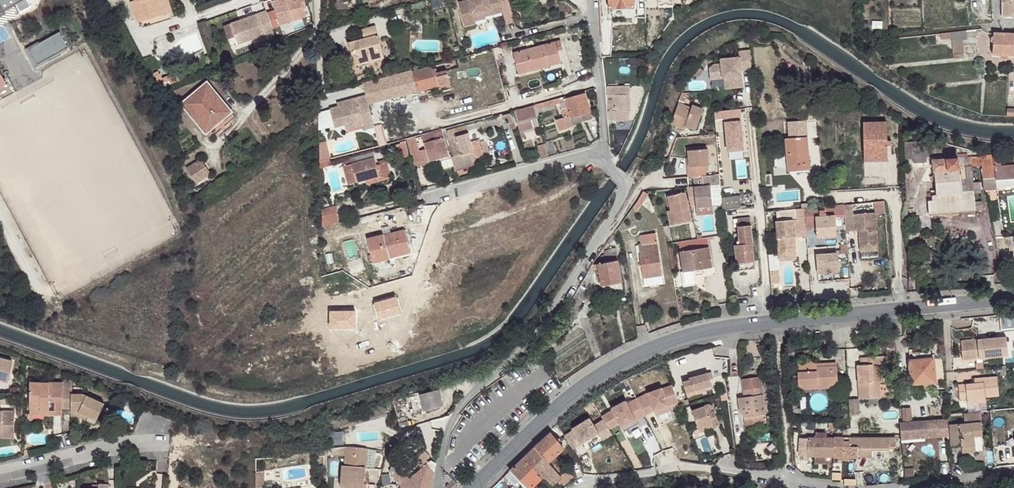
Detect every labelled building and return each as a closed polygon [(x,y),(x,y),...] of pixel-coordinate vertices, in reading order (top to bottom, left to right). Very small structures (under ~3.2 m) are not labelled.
[(139,21),(160,15),(157,5),(163,3),(162,0),(134,0),(132,1),(139,21)] [(275,10),(279,25),(302,17),(300,9),(303,8),(307,7),(305,0),(289,0),(286,1),(286,0),(277,0),(274,1),(277,9),(275,10)] [(432,1),(434,9),(444,7),(442,0),(437,0),(432,1)] [(465,26),(476,23),(473,13),(483,11),(500,6),(499,0),(501,0),(467,0),(459,2),(465,26)] [(1001,16),(1013,15),(1013,0),(1001,0),(1001,16)] [(160,15),(171,12),(168,1),(163,3),(157,5),(160,15)] [(0,10),(0,11),(0,12),(0,13),(5,23),(21,15),(15,3),(0,10)] [(502,12),(500,6),(483,11),(485,17),(502,12)] [(266,11),(231,23),(238,44),(273,31),(266,11)] [(352,53),(355,65),(376,60),(384,57),(376,26),(362,30),(364,39),(349,42),(352,53)] [(940,33),(941,39),(952,37),(952,40),(967,38),(966,30),(940,33)] [(993,54),(1013,55),(1013,33),(993,33),(993,54)] [(513,53),(519,74),(548,66),(547,62),(560,59),(558,50),(556,42),(513,53)] [(739,57),(721,59),(721,63),(714,64),(710,68),(710,79),(725,77),(733,77),(734,87),(743,87),(741,70),(751,69),(750,50),(739,51),(739,57)] [(352,53),(346,55),(349,66),(355,65),(352,53)] [(383,63),(384,68),(397,64),(394,56),(389,58),(390,61),(383,63)] [(376,60),(355,65),(349,66),(351,73),(377,65),(376,60)] [(413,75),(417,92),(439,86),(440,90),(451,87),(447,71),(436,74),(434,66),(412,72),(412,70),(407,71),(408,72),(409,76),(413,75)] [(692,73),(697,78),(703,71),(699,66),(692,73)] [(408,72),(390,76),(391,81),(409,76),(408,72)] [(15,91),(7,76),(2,79),(0,74),(0,99),(15,91)] [(376,95),(393,90),(391,81),(390,76),(372,80),(374,87),(376,95)] [(733,77),(725,77),(726,88),(734,87),(733,77)] [(182,104),(206,133),(231,112),(207,82),(182,104)] [(607,87),(608,121),(627,121),(630,111),(629,86),(607,87)] [(556,120),(559,130),(573,125),(572,124),(570,117),(590,111),(585,93),(565,98),(564,96),(535,104),(537,109),(559,103),(564,101),(566,108),(561,109),(564,117),(556,120)] [(373,126),(365,94),(341,101),(342,104),(336,105),(328,107),(334,126),(344,123),(362,119),(363,124),(364,128),(373,126)] [(678,103),(671,124),(685,129),(686,127),(696,130),(703,109),(692,105),(692,108),(678,103)] [(515,111),(518,122),(531,119),(538,117),(535,106),(515,111)] [(775,108),(774,122),(798,124),(799,110),(775,108)] [(740,109),(715,112),(716,120),(741,117),(740,109)] [(570,117),(572,124),(592,118),(590,111),(570,117)] [(362,119),(344,123),(346,129),(363,124),(362,119)] [(518,122),(522,137),(525,136),(524,131),(534,128),(531,119),(518,122)] [(741,121),(725,123),(728,151),(744,150),(741,121)] [(863,122),(864,156),(888,155),(888,146),(888,141),(887,122),(863,122)] [(416,152),(419,164),(449,156),(441,131),(422,136),(426,150),(416,152)] [(451,157),(455,171),(474,165),(472,158),(475,157),(472,145),(468,133),(448,138),(454,156),(451,157)] [(810,169),(807,136),(785,138),(788,172),(810,169)] [(409,139),(411,149),(417,148),(415,138),(409,139)] [(904,142),(905,159),(915,159),(914,141),(904,142)] [(915,159),(915,163),(927,163),(926,157),(934,157),(934,154),(943,154),(942,143),(926,143),(925,141),(914,141),(915,159)] [(484,154),(480,143),(472,145),(475,157),(484,154)] [(537,146),(541,159),(548,157),(544,144),(537,146)] [(687,167),(688,177),(696,176),(706,175),(705,166),(710,165),(708,148),(688,150),(689,167),(687,167)] [(1006,152),(1006,160),(1013,159),(1013,151),(1006,152)] [(352,164),(356,181),(365,179),(379,175),(376,165),(373,152),(364,154),(365,156),(362,158),(361,155),(356,157),(350,158),(350,159),(352,164)] [(928,201),(929,214),(939,214),(953,212),(976,211),(975,202),(974,194),(973,182),(973,178),(972,166),(982,165),(981,157),(968,158),(967,154),(957,154),(957,152),(946,152),(947,159),(933,160),(936,195),(932,195),(932,200),(928,201)] [(984,190),(997,189),(996,180),(1013,179),(1013,165),(995,166),(994,155),(981,156),(981,157),(982,165),(984,190)] [(328,159),(319,161),(319,168),(330,164),(328,159)] [(188,169),(196,182),(210,173),(201,160),(188,169)] [(451,160),(440,162),(442,170),(452,168),(451,160)] [(386,162),(376,165),(379,175),(380,180),(391,177),(386,162)] [(352,164),(343,166),(348,184),(356,181),(352,164)] [(696,206),(696,208),(712,206),(711,186),(720,185),(719,174),(706,175),(696,176),(697,186),(694,186),(696,206)] [(365,179),(367,184),(380,180),(379,175),(365,179)] [(997,189),(1013,186),(1013,179),(996,180),(997,189)] [(691,206),(696,206),(694,186),(687,187),(691,206)] [(643,191),(632,207),(637,210),(648,194),(643,191)] [(667,211),(670,225),(692,220),(685,192),(667,196),(671,210),(667,211)] [(722,207),(740,206),(739,194),(721,195),(722,207)] [(874,202),(875,212),(884,212),(884,201),(874,202)] [(852,204),(844,204),(846,231),(859,230),(860,247),(877,245),(875,212),(853,214),(852,204)] [(819,207),(805,208),(807,229),(816,228),(817,237),(837,236),(836,217),(844,217),(842,205),(819,207)] [(334,206),(321,210),(321,226),(337,223),(334,206)] [(712,206),(696,208),(697,214),(713,213),(712,206)] [(805,208),(796,209),(797,219),(776,221),(779,256),(796,255),(795,238),(808,237),(807,229),(805,208)] [(751,218),(734,219),(734,227),(739,226),(741,245),(735,245),(737,263),(738,271),(747,270),(746,262),(755,262),(751,218)] [(367,239),(374,263),(390,258),(388,254),(409,248),(404,229),(383,235),(367,239)] [(639,244),(645,286),(664,284),(656,233),(640,235),(642,243),(639,244)] [(679,243),(683,269),(692,268),(693,271),(712,268),(707,239),(679,243)] [(388,254),(390,258),(411,253),(409,248),(388,254)] [(598,264),(602,286),(622,282),(618,260),(616,252),(603,255),(605,262),(598,264)] [(771,277),(779,277),(777,255),(769,255),(771,277)] [(755,262),(746,262),(747,270),(756,269),(755,262)] [(849,265),(837,266),(838,279),(850,278),(849,265)] [(693,271),(692,268),(683,269),(685,281),(694,280),(693,271)] [(622,282),(602,286),(604,294),(623,290),(622,282)] [(579,287),(567,308),(571,311),(576,303),(580,305),(588,293),(579,287)] [(961,341),(962,360),(1008,357),(1007,337),(961,341)] [(909,360),(912,384),(936,382),(934,358),(928,358),(928,353),(913,354),(914,359),(909,360)] [(857,365),(859,399),(881,397),(880,382),(879,364),(883,364),(887,363),(887,356),(867,357),(867,365),(861,365),(857,365)] [(8,379),(12,362),(0,359),(0,377),(8,379)] [(797,361),(798,385),(806,385),(806,388),(838,387),(837,366),(817,367),(817,360),(797,361)] [(690,379),(683,381),(687,396),(694,394),(693,390),(706,387),(712,386),(708,373),(690,377),(690,379)] [(738,398),(739,413),(743,412),(744,421),(752,420),(753,425),(766,423),(761,376),(742,379),(744,397),(738,398)] [(958,385),(959,399),(967,399),(967,403),(986,402),(986,397),(999,396),(998,377),(974,378),(975,384),(958,385)] [(31,382),(30,407),(41,407),(41,411),(49,411),(50,402),(55,402),(55,410),(63,410),(63,408),(64,389),(64,383),(31,382)] [(609,429),(653,409),(660,425),(673,419),(667,406),(678,401),(670,382),(662,385),(661,384),(626,399),(625,397),(608,404),(611,410),(592,419),(590,414),(569,423),(572,429),(564,432),(571,447),(585,441),(588,446),(613,436),(609,429)] [(64,389),(63,408),(72,409),(72,412),(80,413),(88,416),(97,420),(105,403),(84,394),(72,394),(72,389),(64,389)] [(423,409),(424,410),(443,405),(439,389),(420,394),(421,401),(423,409)] [(420,394),(410,397),(411,404),(421,401),(420,394)] [(421,401),(411,404),(413,412),(423,409),(421,401)] [(708,405),(704,406),(707,413),(714,411),(713,406),(708,405)] [(704,406),(692,410),(698,429),(711,424),(712,428),(719,425),(714,411),(707,413),(704,406)] [(30,407),(30,415),(62,416),(63,410),(55,410),(49,411),(41,411),(41,407),(30,407)] [(904,422),(912,421),(911,409),(903,409),(904,422)] [(0,411),(0,432),(15,432),(15,412),(0,411)] [(949,425),(950,447),(961,446),(962,448),(976,447),(975,437),(983,437),(981,415),(981,411),(964,413),(964,423),(949,425)] [(80,413),(72,412),(71,416),(77,416),(86,420),(88,416),(80,413)] [(901,428),(902,440),(949,436),(948,425),(948,419),(901,422),(901,428)] [(549,463),(555,457),(565,449),(550,432),(535,446),(544,457),(549,463)] [(799,438),(799,455),(815,456),(815,464),(826,464),(826,457),(838,457),(842,457),(842,460),(851,460),(852,457),(862,456),(862,448),(872,448),(890,448),(890,446),(897,446),(897,438),(827,438),(827,433),(815,433),(816,438),(799,438)] [(347,446),(326,448),(326,454),(346,455),(347,446)] [(347,446),(346,455),(346,462),(345,466),(342,466),(340,487),(353,487),(364,487),(365,468),(366,463),(367,448),(347,446)] [(510,471),(520,480),(544,457),(535,446),(510,471)] [(872,448),(862,448),(862,456),(872,456),(872,450),(872,448)] [(781,467),(780,455),(773,455),(774,466),(781,467)] [(527,487),(532,487),(543,478),(552,487),(558,480),(564,486),(574,477),(567,470),(555,457),(549,463),(544,457),(520,480),(527,487)] [(402,487),(403,487),(431,487),(434,472),(427,464),(429,462),(426,459),(420,465),(422,468),(411,478),(402,467),(392,476),(398,483),(402,487)] [(429,462),(427,464),(434,472),(437,463),(431,460),(429,462)] [(976,463),(964,464),(964,472),(976,471),(976,463)] [(265,471),(255,471),(255,487),(266,487),(265,471)] [(444,477),(449,483),(453,479),(447,473),(444,477)] [(446,486),(448,487),(451,487),(456,483),(453,479),(446,486)]
